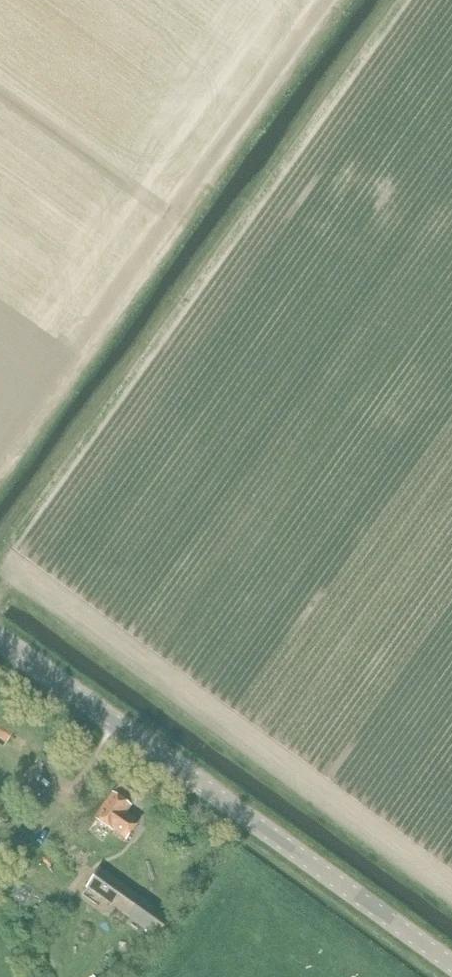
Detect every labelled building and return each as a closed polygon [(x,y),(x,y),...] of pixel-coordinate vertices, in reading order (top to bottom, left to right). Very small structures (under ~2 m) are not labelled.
[(7,744),(17,730),(0,718),(0,740),(7,744)] [(138,823),(126,814),(137,797),(120,785),(96,819),(126,840),(138,823)] [(101,869),(87,888),(156,939),(170,919),(101,869)]
